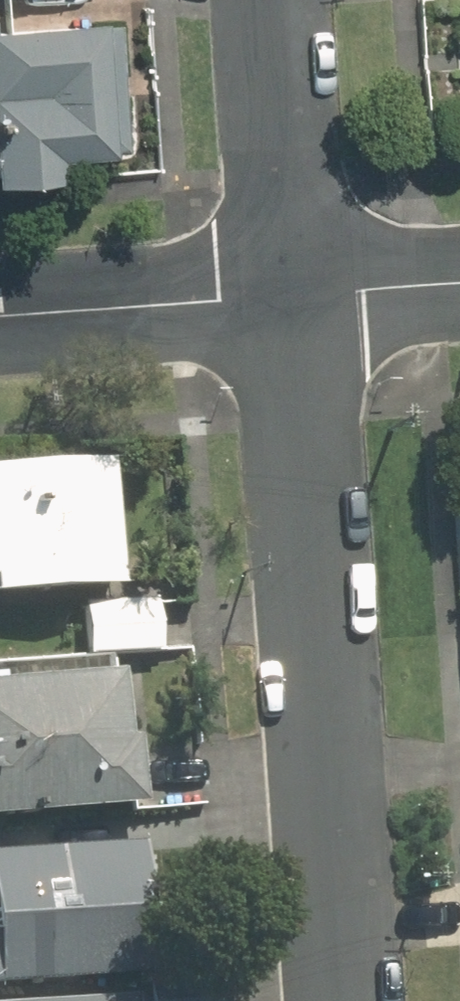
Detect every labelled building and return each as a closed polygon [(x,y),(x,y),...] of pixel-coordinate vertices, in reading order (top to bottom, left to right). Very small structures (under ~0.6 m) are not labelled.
[(65,173),(64,157),(115,153),(105,20),(0,27),(0,178),(65,173)] [(112,455),(0,463),(0,588),(121,580),(112,455)] [(159,595),(84,600),(88,649),(162,644),(159,595)] [(122,665),(0,673),(0,812),(132,803),(128,749),(122,665)] [(128,749),(132,803),(198,798),(194,744),(128,749)] [(145,836),(0,846),(0,977),(154,966),(145,836)] [(139,992),(19,1000),(140,1000),(139,992)]
